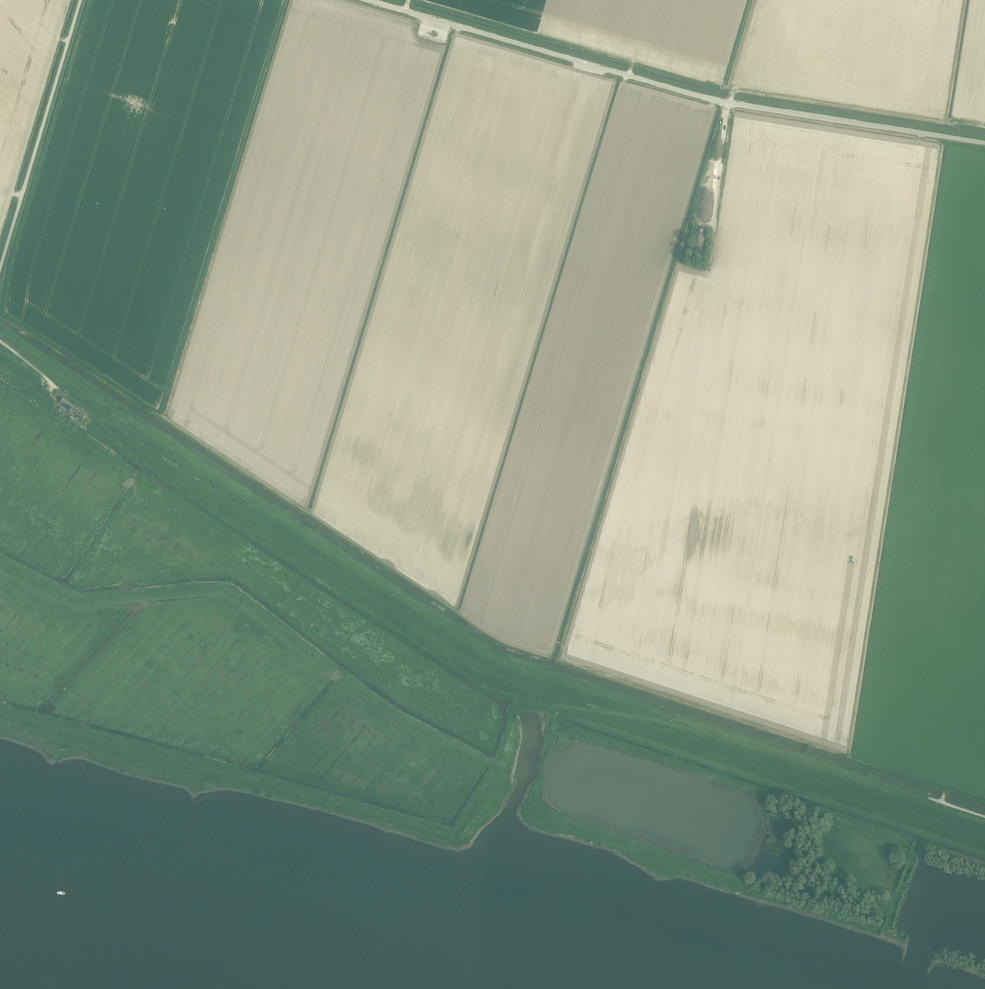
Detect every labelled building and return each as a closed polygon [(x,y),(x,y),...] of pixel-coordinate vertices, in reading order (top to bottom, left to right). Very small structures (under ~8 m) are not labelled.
[(64,398),(62,400),(59,405),(70,412),(71,411),(83,419),(87,413),(64,398)]
